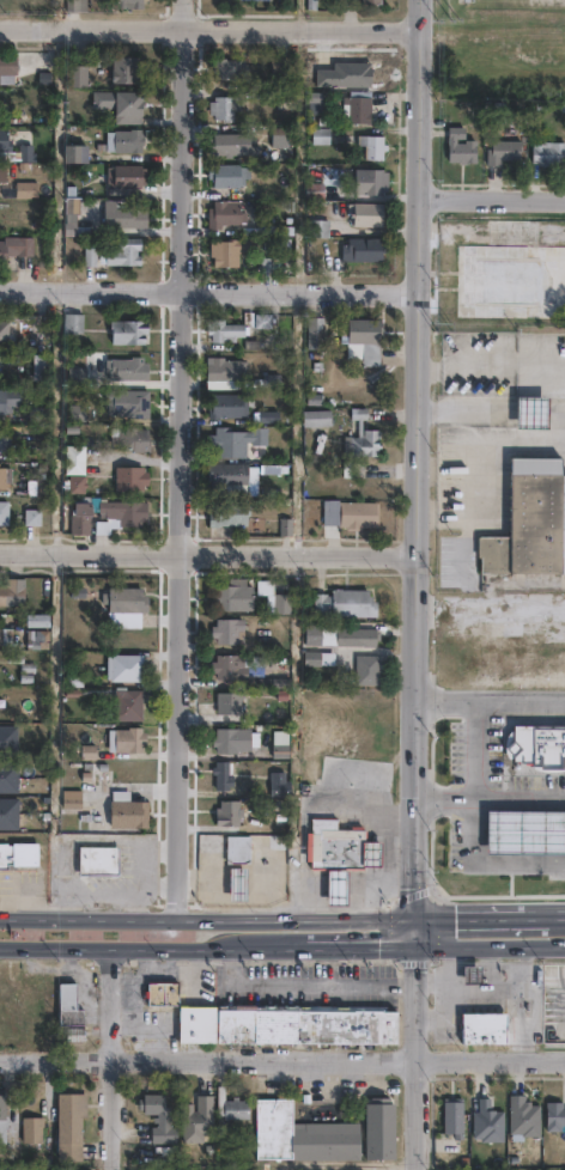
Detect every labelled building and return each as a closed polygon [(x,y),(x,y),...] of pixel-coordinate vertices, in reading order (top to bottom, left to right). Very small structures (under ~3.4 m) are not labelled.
[(66,12),(67,0),(87,0),(87,13),(66,12)] [(108,8),(108,0),(142,0),(142,8),(108,8)] [(13,85),(0,85),(0,55),(17,55),(17,75),(13,75),(13,85)] [(138,57),(138,62),(141,62),(141,69),(135,69),(135,74),(139,75),(139,79),(133,79),(133,84),(111,83),(113,57),(138,57)] [(248,68),(248,81),(214,80),(214,59),(225,59),(225,60),(244,61),(244,68),(248,68)] [(288,74),(271,74),(272,59),(288,59),(288,74)] [(87,65),(71,65),(71,86),(87,86),(87,65)] [(140,92),(140,100),(145,100),(145,110),(141,110),(141,121),(120,121),(120,108),(111,108),(111,92),(140,92)] [(370,123),(342,123),(344,97),(350,97),(350,92),(371,92),(370,123)] [(296,110),(277,109),(277,93),(296,93),(296,110)] [(235,110),(235,123),(224,123),(224,120),(214,120),(214,115),(208,115),(208,103),(214,103),(214,97),(241,97),(241,110),(235,110)] [(11,152),(0,152),(0,128),(7,128),(7,140),(11,140),(11,152)] [(329,145),(311,145),(311,128),(329,128),(329,145)] [(456,139),(456,144),(466,144),(466,141),(476,141),(476,163),(467,162),(467,164),(460,164),(460,163),(448,163),(448,128),(464,128),(464,139),(456,139)] [(141,129),(141,138),(144,138),(144,145),(141,145),(141,153),(114,153),(114,152),(108,152),(108,132),(114,132),(114,130),(129,130),(129,129),(141,129)] [(249,134),(249,146),(260,146),(260,156),(208,157),(208,144),(209,144),(209,139),(213,139),(213,135),(249,134)] [(383,136),(383,160),(365,160),(365,146),(358,146),(358,136),(383,136)] [(523,141),(523,152),(520,152),(520,160),(502,160),(502,165),(487,165),(487,150),(491,150),(492,141),(523,141)] [(555,164),(555,166),(540,166),(540,164),(531,164),(533,144),(542,144),(542,142),(564,142),(564,164),(555,164)] [(88,143),(63,143),(63,163),(88,163),(88,143)] [(19,162),(0,162),(0,152),(18,152),(18,146),(32,146),(32,153),(36,153),(36,163),(19,163),(19,162)] [(241,165),(241,167),(245,167),(245,185),(212,187),(212,179),(208,179),(208,165),(241,165)] [(140,166),(140,169),(146,169),(146,185),(141,185),(141,189),(114,188),(114,187),(108,187),(108,169),(114,169),(114,166),(140,166)] [(384,170),(384,173),(388,173),(388,191),(383,191),(383,196),(354,195),(354,170),(384,170)] [(31,183),(31,184),(38,184),(37,196),(31,196),(31,199),(16,199),(16,182),(31,183)] [(324,200),(305,200),(305,183),(324,183),(324,200)] [(141,200),(141,212),(146,212),(146,228),(104,228),(104,200),(141,200)] [(225,201),(225,205),(241,205),(239,213),(245,213),(245,223),(241,223),(239,226),(221,225),(221,230),(207,230),(208,209),(213,209),(213,201),(225,201)] [(387,206),(387,226),(382,226),(382,228),(353,227),(353,203),(382,205),(382,206),(387,206)] [(329,238),(309,238),(309,220),(329,220),(329,238)] [(537,248),(486,246),(486,220),(539,221),(537,248)] [(5,264),(0,264),(0,242),(0,238),(34,238),(32,257),(5,256),(5,264)] [(136,251),(136,256),(140,256),(140,266),(105,266),(105,264),(98,264),(98,252),(105,252),(105,250),(116,250),(116,239),(140,239),(140,251),(136,251)] [(238,252),(238,268),(213,268),(213,257),(211,257),(211,249),(215,249),(217,242),(229,242),(229,239),(254,240),(254,252),(238,252)] [(382,262),(340,262),(340,256),(341,256),(341,245),(348,245),(348,239),(388,239),(388,254),(382,254),(382,262)] [(280,258),(280,273),(261,273),(261,258),(280,258)] [(461,261),(564,261),(564,305),(461,305),(461,261)] [(324,318),(323,349),(308,349),(308,318),(324,318)] [(381,321),(381,336),(378,336),(378,345),(381,345),(379,367),(362,367),(362,345),(340,345),(340,328),(344,328),(344,321),(347,322),(347,319),(381,321)] [(9,321),(0,321),(0,345),(9,345),(9,321)] [(224,321),(224,325),(243,325),(243,337),(236,337),(236,343),(211,343),(211,335),(206,335),(206,323),(209,323),(209,321),(224,321)] [(144,335),(144,345),(111,345),(111,335),(109,335),(109,322),(146,323),(146,335),(144,335)] [(144,358),(144,364),(147,364),(147,382),(110,382),(111,360),(130,361),(130,358),(144,358)] [(224,358),(224,361),(239,361),(239,362),(245,362),(245,373),(239,373),(239,382),(206,382),(206,365),(212,365),(212,358),(224,358)] [(148,391),(148,419),(127,419),(127,418),(117,418),(117,416),(107,416),(108,402),(104,402),(104,390),(148,391)] [(13,414),(0,413),(0,394),(13,394),(13,414)] [(219,420),(208,420),(208,406),(212,406),(212,395),(248,395),(248,419),(219,419),(219,420)] [(548,400),(547,410),(547,429),(515,428),(516,410),(516,398),(548,400)] [(367,410),(366,421),(363,421),(363,435),(364,435),(364,431),(378,432),(377,443),(381,444),(381,449),(378,449),(378,458),(357,457),(357,459),(344,458),(345,438),(358,438),(359,421),(351,421),(351,409),(367,410)] [(330,427),(303,428),(302,412),(330,412),(330,427)] [(148,429),(147,453),(130,453),(130,452),(121,452),(121,449),(116,449),(116,445),(110,445),(110,428),(136,428),(136,429),(148,429)] [(227,428),(227,432),(250,432),(250,429),(267,429),(267,446),(250,446),(250,444),(247,444),(245,459),(214,458),(214,428),(227,428)] [(8,455),(0,455),(0,431),(8,431),(8,455)] [(85,446),(84,476),(66,475),(66,446),(85,446)] [(560,477),(564,477),(564,574),(481,574),(481,556),(478,556),(478,538),(509,538),(509,459),(560,459),(560,477)] [(257,468),(257,486),(245,486),(245,498),(221,498),(221,486),(211,486),(211,482),(206,482),(206,464),(247,465),(247,468),(257,468)] [(144,469),(142,473),(147,473),(147,487),(141,487),(141,492),(115,492),(115,468),(144,469)] [(85,477),(84,495),(68,494),(69,476),(85,477)] [(51,496),(28,496),(28,481),(51,482),(51,496)] [(8,526),(0,526),(0,502),(8,502),(8,526)] [(146,504),(146,523),(139,523),(139,528),(121,528),(121,530),(110,530),(110,536),(95,536),(95,523),(107,523),(107,520),(103,520),(103,519),(97,519),(97,502),(146,504)] [(378,504),(378,529),(362,529),(362,532),(346,532),(346,529),(338,529),(339,502),(378,504)] [(249,504),(249,517),(247,517),(247,528),(220,526),(220,529),(208,529),(208,513),(213,514),(213,504),(249,504)] [(85,505),(85,508),(90,508),(91,536),(71,536),(69,529),(65,529),(65,518),(72,518),(72,505),(85,505)] [(37,506),(37,511),(41,511),(41,526),(24,526),(24,511),(29,511),(29,506),(37,506)] [(7,608),(0,607),(0,587),(6,587),(6,580),(24,580),(24,598),(8,598),(7,608)] [(245,580),(245,587),(253,587),(253,613),(217,611),(217,587),(229,587),(229,580),(245,580)] [(291,596),(291,616),(273,616),(273,610),(267,610),(267,596),(259,597),(257,581),(274,580),(275,596),(291,596)] [(141,590),(141,597),(147,597),(147,614),(108,614),(108,605),(102,605),(102,595),(108,595),(108,590),(141,590)] [(369,592),(369,598),(371,598),(371,603),(377,603),(376,618),(330,617),(332,610),(327,610),(327,615),(314,615),(314,595),(327,596),(327,597),(332,597),(332,591),(334,591),(334,590),(342,590),(342,591),(369,592)] [(236,632),(236,646),(218,646),(218,636),(211,636),(211,627),(217,627),(217,621),(244,621),(244,632),(236,632)] [(340,627),(340,646),(321,646),(321,647),(304,646),(305,627),(340,627)] [(12,647),(0,646),(0,630),(12,630),(12,647)] [(376,632),(376,633),(379,633),(379,644),(371,644),(371,647),(345,647),(345,632),(376,632)] [(303,665),(335,665),(335,651),(303,651),(303,665)] [(145,664),(144,683),(107,682),(107,657),(141,657),(141,664),(145,664)] [(243,657),(243,669),(248,669),(248,681),(215,681),(215,672),(209,672),(209,663),(217,663),(217,657),(243,657)] [(378,687),(354,687),(356,657),(379,657),(378,687)] [(141,723),(113,723),(113,711),(115,711),(115,696),(123,696),(123,691),(141,691),(141,723)] [(243,695),(242,715),(215,715),(217,694),(243,695)] [(506,724),(506,766),(564,767),(564,725),(506,724)] [(141,729),(141,735),(146,735),(145,743),(141,743),(141,752),(115,752),(115,731),(128,731),(128,729),(141,729)] [(233,744),(233,755),(217,755),(217,747),(212,747),(212,739),(215,739),(215,730),(250,730),(250,744),(233,744)] [(229,761),(229,762),(232,762),(232,786),(229,786),(229,791),(214,791),(214,775),(213,775),(213,767),(215,767),(215,761),(229,761)] [(18,793),(0,793),(0,762),(18,762),(18,793)] [(292,781),(291,798),(266,797),(267,784),(271,784),(271,772),(286,773),(285,781),(292,781)] [(81,815),(62,813),(62,791),(81,791),(81,815)] [(129,791),(129,800),(148,800),(147,828),(109,827),(109,800),(111,800),(111,791),(129,791)] [(18,829),(0,829),(0,798),(18,798),(18,829)] [(239,800),(238,809),(243,809),(243,817),(239,817),(239,825),(215,825),(215,808),(220,809),(220,800),(239,800)] [(486,809),(564,809),(564,851),(486,851),(486,809)] [(363,833),(363,841),(381,842),(379,866),(366,866),(366,869),(348,867),(348,864),(311,863),(311,831),(363,833)] [(250,864),(226,864),(226,836),(250,836),(250,860),(250,864)] [(0,843),(0,867),(37,867),(37,843),(0,843)] [(119,847),(119,877),(78,876),(78,873),(71,873),(71,859),(78,859),(79,847),(119,847)] [(245,869),(245,900),(227,900),(229,867),(245,869)] [(346,870),(345,906),(326,904),(327,870),(346,870)] [(480,983),(462,983),(462,967),(480,967),(480,983)] [(178,1005),(148,1005),(148,982),(178,982),(178,1005)] [(75,983),(75,1010),(83,1010),(83,1025),(59,1025),(57,983),(75,983)] [(328,1007),(328,1012),(334,1012),(335,1007),(346,1007),(346,1012),(396,1012),(395,1044),(214,1043),(177,1042),(177,1013),(177,1007),(214,1007),(214,1010),(215,1010),(215,1006),(308,1007),(308,1011),(317,1011),(317,1007),(317,1006),(328,1006),(328,1007)] [(505,1044),(461,1044),(461,1013),(505,1014),(505,1044)] [(83,1162),(56,1162),(56,1095),(87,1093),(87,1119),(83,1119),(83,1162)] [(7,1144),(0,1144),(0,1095),(7,1095),(7,1098),(10,1098),(10,1104),(6,1104),(6,1119),(8,1119),(8,1128),(7,1128),(7,1144)] [(164,1095),(164,1108),(172,1108),(171,1127),(177,1127),(176,1144),(151,1144),(151,1127),(157,1127),(157,1114),(142,1114),(142,1110),(138,1110),(139,1099),(142,1101),(142,1095),(164,1095)] [(201,1145),(182,1145),(182,1105),(196,1104),(195,1095),(214,1096),(212,1137),(201,1137),(201,1145)] [(525,1096),(525,1102),(530,1102),(530,1105),(540,1105),(540,1137),(521,1137),(521,1134),(510,1134),(510,1096),(525,1096)] [(238,1097),(238,1101),(248,1101),(249,1120),(224,1120),(224,1101),(232,1101),(232,1097),(238,1097)] [(388,1097),(389,1103),(394,1103),(394,1105),(395,1159),(365,1160),(363,1104),(370,1103),(370,1098),(388,1097)] [(491,1099),(491,1111),(504,1111),(504,1142),(481,1142),(481,1139),(473,1139),(473,1113),(479,1113),(479,1098),(491,1099)] [(291,1099),(291,1123),(359,1123),(360,1159),(255,1159),(255,1099),(278,1099),(291,1099)] [(463,1102),(463,1139),(454,1139),(454,1134),(443,1134),(444,1102),(463,1102)] [(564,1109),(564,1126),(561,1126),(561,1132),(546,1132),(546,1103),(564,1103),(564,1109)] [(42,1144),(22,1144),(22,1117),(44,1117),(44,1128),(42,1128),(42,1144)]
